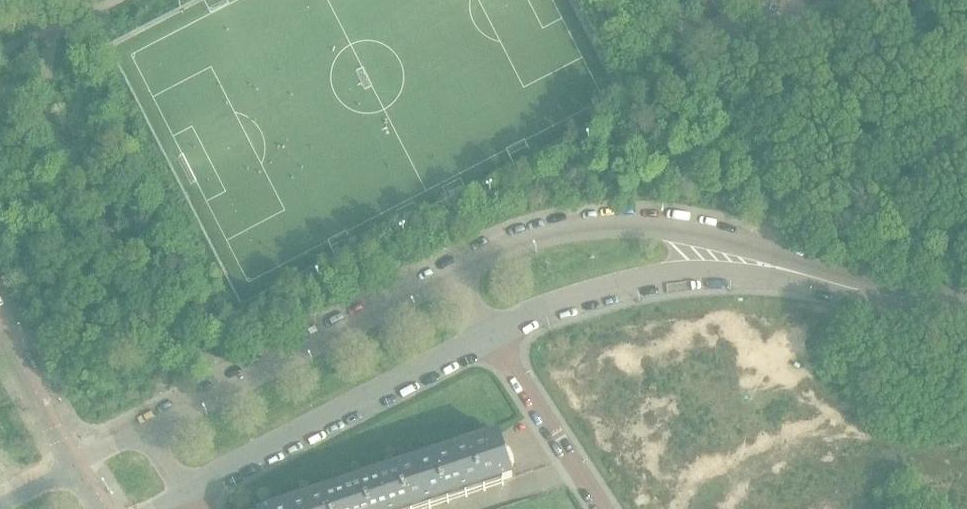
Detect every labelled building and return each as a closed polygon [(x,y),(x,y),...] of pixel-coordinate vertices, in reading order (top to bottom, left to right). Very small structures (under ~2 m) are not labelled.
[(467,496),(502,484),(502,485),(503,484),(502,481),(512,478),(498,434),(488,437),(487,434),(267,508),(427,508),(467,496)]
